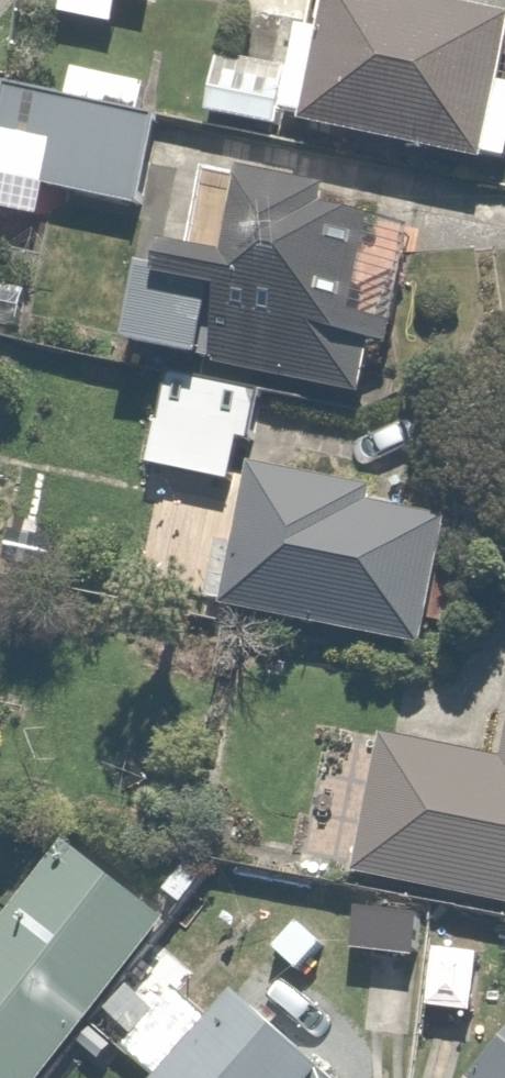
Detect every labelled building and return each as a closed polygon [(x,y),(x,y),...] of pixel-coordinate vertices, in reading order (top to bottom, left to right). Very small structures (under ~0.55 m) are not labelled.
[(62,23),(123,34),(129,0),(66,0),(62,23)] [(327,32),(307,28),(297,75),(222,58),(210,114),(305,134),(418,159),(504,178),(504,24),(448,12),(451,0),(335,0),(327,32)] [(135,211),(158,86),(79,71),(73,106),(31,99),(14,189),(135,211)] [(377,411),(408,230),(410,217),(220,184),(207,260),(183,255),(179,278),(163,275),(146,371),(177,377),(258,391),(270,393),(377,411)] [(45,289),(0,278),(0,344),(30,351),(45,289)] [(258,391),(177,377),(161,473),(242,487),(258,391)] [(252,472),(251,477),(227,614),(438,651),(460,527),(392,515),(395,497),(252,472)] [(395,742),(368,880),(504,906),(504,763),(395,742)] [(151,972),(188,931),(99,850),(0,959),(0,1075),(3,1077),(55,1077),(110,1017),(126,1032),(167,986),(151,972)] [(257,1000),(191,1077),(349,1077),(257,1000)] [(495,1077),(504,1077),(504,1066),(495,1077)]
